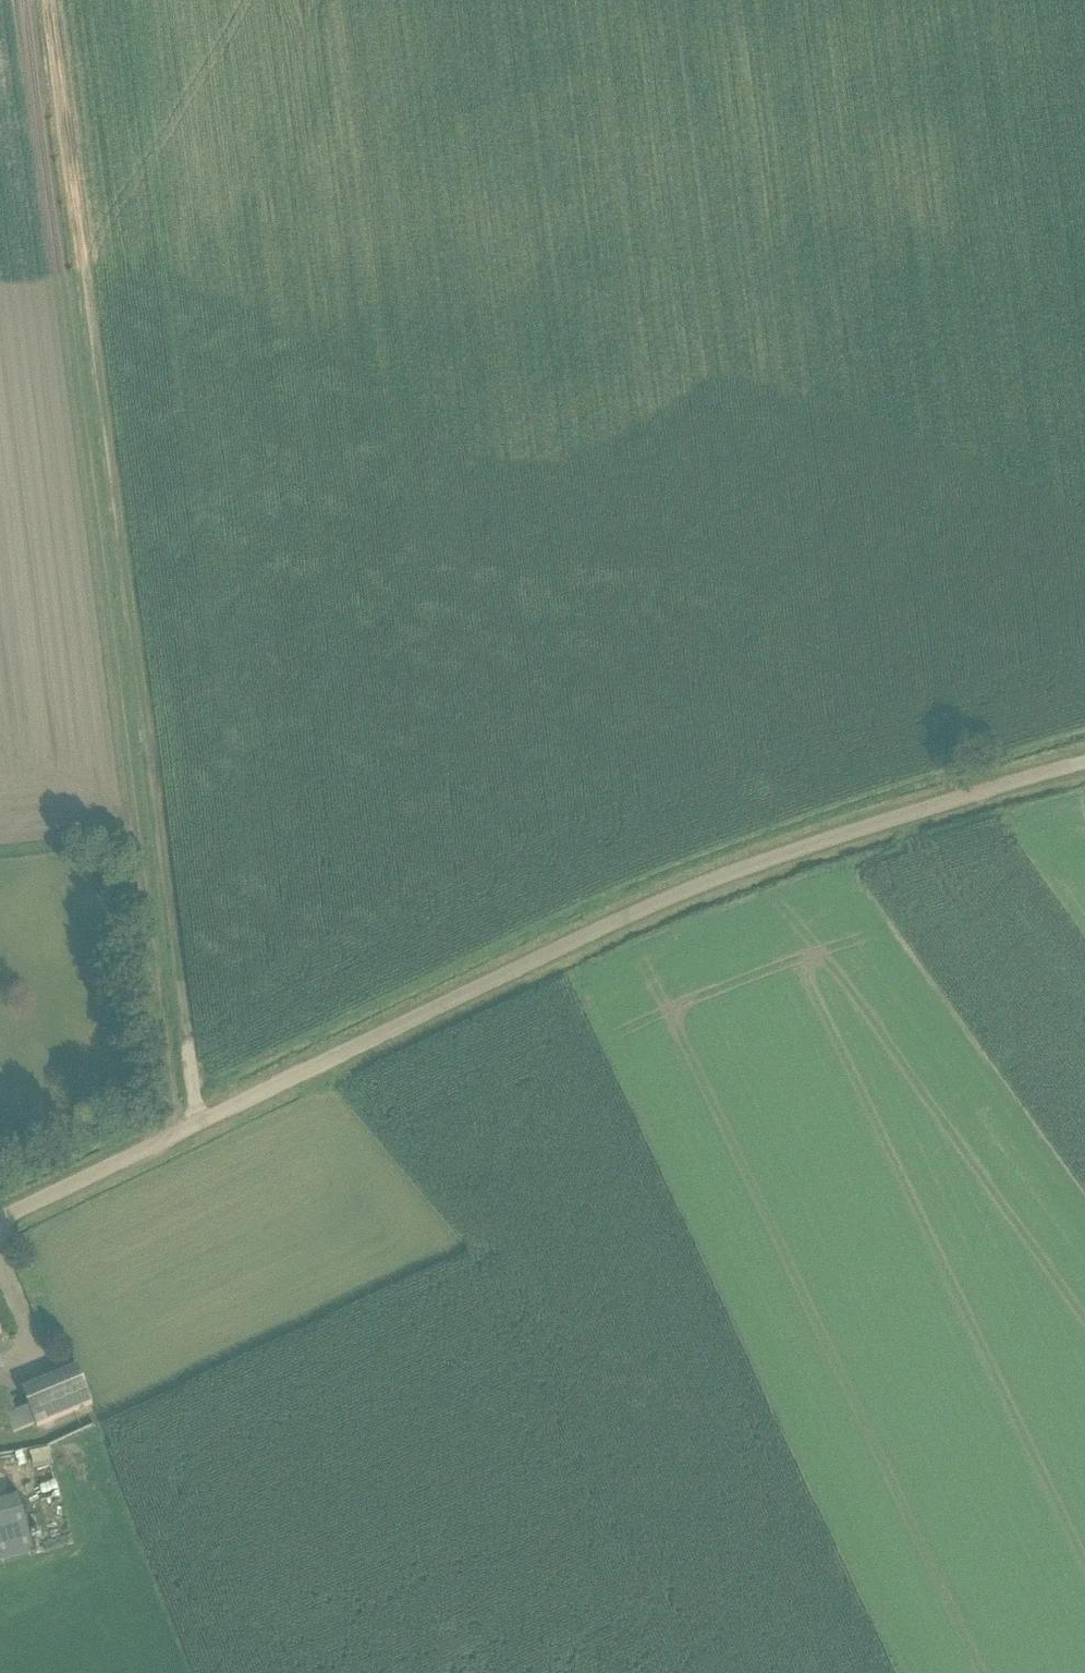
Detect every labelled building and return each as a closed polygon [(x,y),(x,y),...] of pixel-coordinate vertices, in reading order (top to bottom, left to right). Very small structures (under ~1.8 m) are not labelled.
[(35,1428),(85,1407),(92,1404),(76,1367),(19,1390),(35,1428)]
